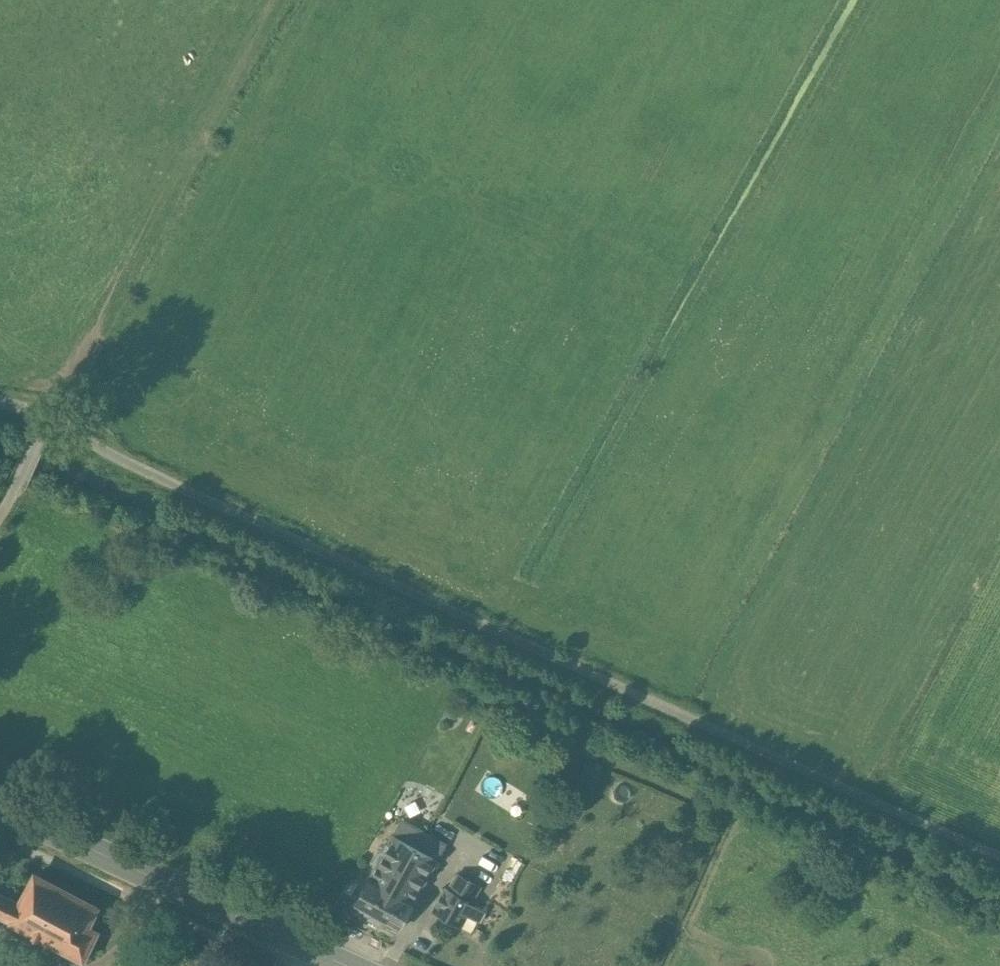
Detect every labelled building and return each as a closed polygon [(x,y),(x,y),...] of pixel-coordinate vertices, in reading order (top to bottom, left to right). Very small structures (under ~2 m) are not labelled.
[(445,844),(420,830),(412,844),(437,859),(445,844)] [(412,844),(395,835),(373,875),(372,875),(355,907),(397,931),(415,899),(414,899),(437,859),(412,844)] [(94,906),(35,875),(22,902),(12,919),(12,920),(20,925),(21,924),(66,948),(68,948),(72,954),(80,958),(95,930),(85,925),(94,906)] [(479,887),(458,876),(449,891),(470,903),(479,887)] [(449,891),(447,890),(435,911),(460,925),(466,915),(472,904),(470,903),(449,891)] [(12,919),(22,902),(0,892),(0,914),(12,919)] [(485,911),(472,904),(466,915),(479,921),(485,911)]
